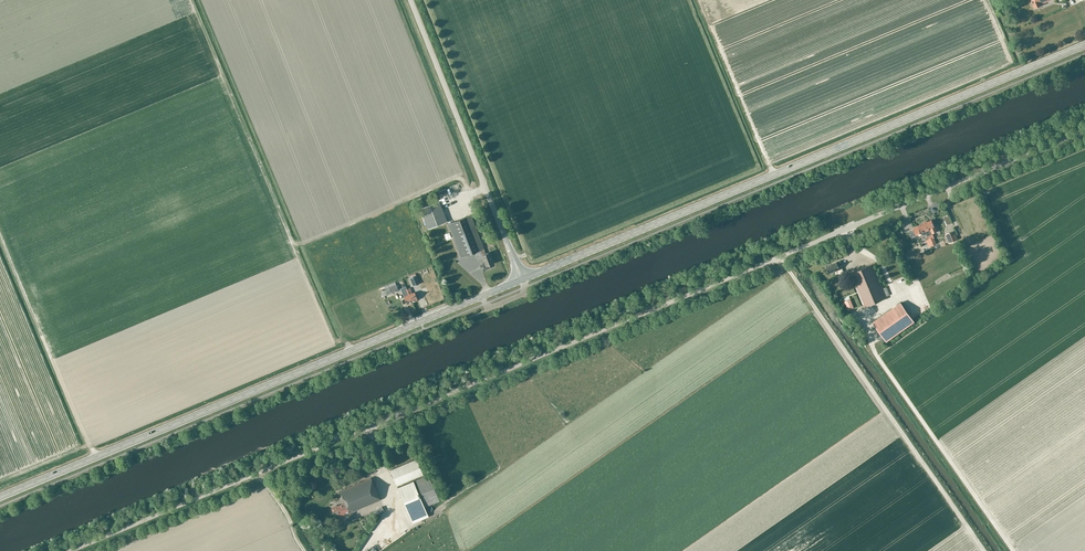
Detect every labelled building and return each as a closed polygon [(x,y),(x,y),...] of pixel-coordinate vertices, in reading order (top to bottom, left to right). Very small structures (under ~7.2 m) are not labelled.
[(1035,9),(1042,6),(1041,4),(1051,0),(1031,0),(1035,9)] [(447,221),(439,201),(420,208),(428,229),(447,221)] [(471,215),(448,224),(461,257),(480,250),(485,262),(483,262),(482,264),(484,269),(486,269),(489,268),(490,266),(489,265),(493,264),(489,253),(486,253),(471,215)] [(925,223),(934,244),(936,243),(934,238),(933,233),(937,231),(935,226),(932,220),(925,223)] [(932,241),(934,244),(925,223),(914,228),(915,231),(910,233),(913,239),(918,237),(917,235),(921,233),(921,234),(922,234),(922,235),(923,235),(925,235),(926,235),(929,242),(932,241)] [(958,239),(954,230),(945,234),(949,243),(958,239)] [(840,269),(839,266),(842,265),(841,261),(826,267),(829,273),(840,269)] [(888,297),(874,264),(850,274),(864,307),(888,297)] [(410,278),(413,286),(420,283),(417,275),(410,278)] [(397,285),(396,285),(395,283),(388,285),(389,288),(386,289),(388,294),(391,293),(399,290),(397,285)] [(407,289),(412,302),(418,299),(415,292),(412,293),(410,287),(407,289)] [(412,302),(407,289),(404,290),(407,296),(404,297),(407,304),(412,302)] [(854,308),(850,299),(845,301),(849,310),(854,308)] [(872,322),(886,342),(915,322),(901,302),(872,322)] [(390,470),(397,486),(424,474),(417,458),(390,470)] [(423,506),(439,500),(428,473),(397,486),(412,522),(427,515),(423,506)] [(338,510),(340,516),(346,514),(346,515),(381,500),(372,478),(341,491),(346,503),(338,506),(337,505),(332,507),(335,512),(338,510)] [(374,513),(381,509),(379,505),(372,509),(374,513)]
